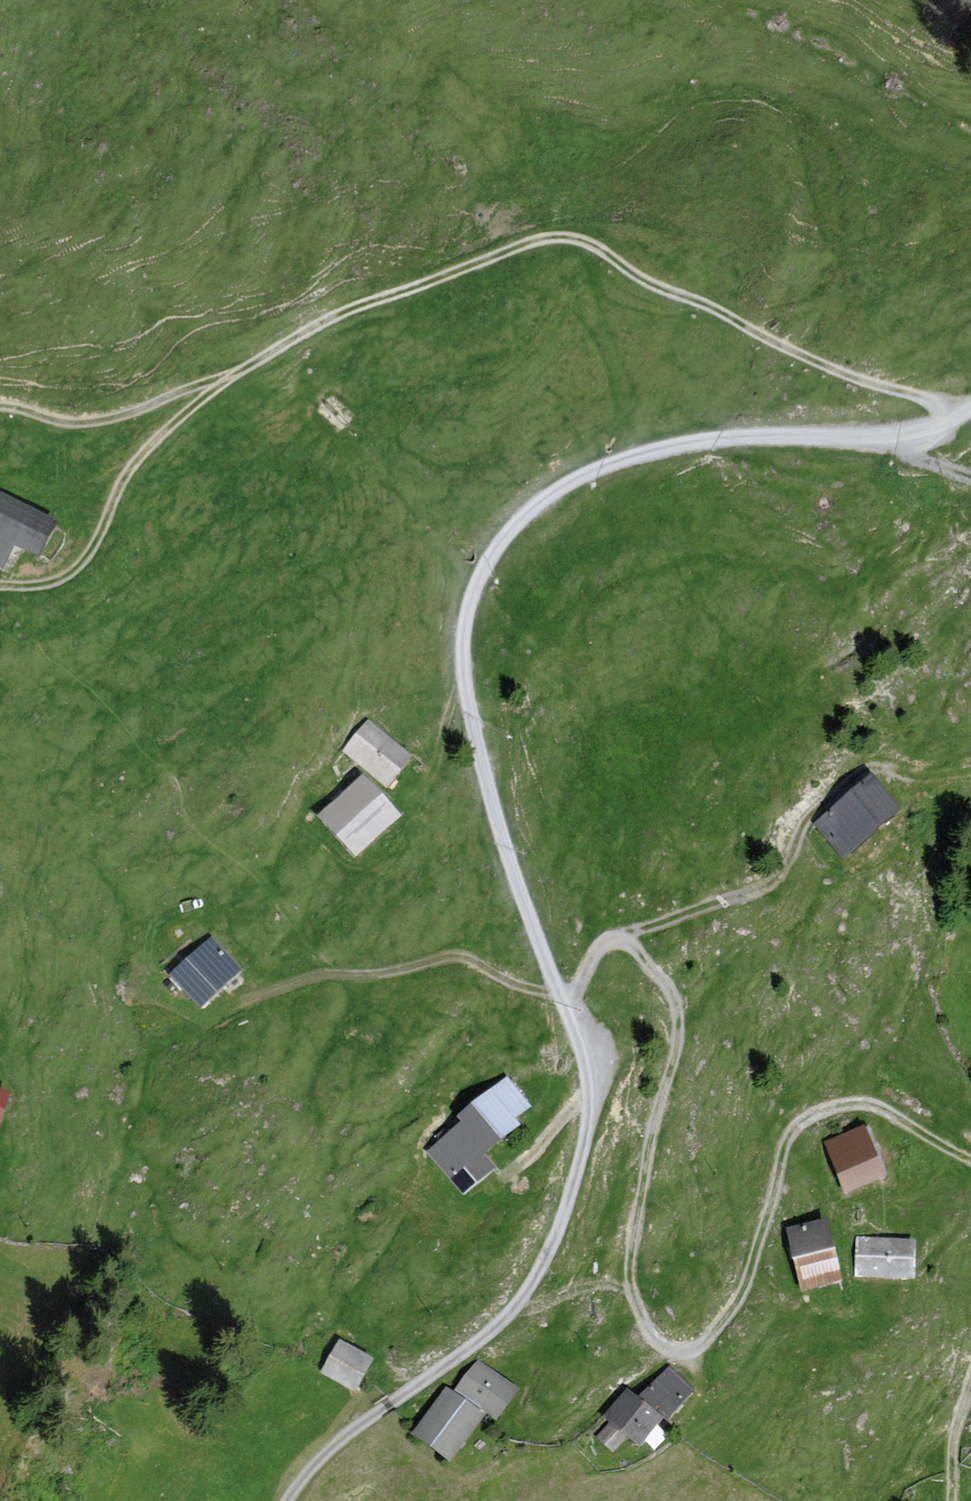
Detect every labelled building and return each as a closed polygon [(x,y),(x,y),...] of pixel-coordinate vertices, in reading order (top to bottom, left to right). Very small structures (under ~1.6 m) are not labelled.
[(0,498),(0,569),(12,546),(36,558),(53,525),(0,498)] [(368,720),(341,750),(384,788),(411,758),(368,720)] [(898,821),(870,777),(808,815),(836,860),(898,821)] [(348,859),(393,820),(358,779),(312,817),(348,859)] [(240,963),(214,935),(171,976),(197,1004),(240,963)] [(506,1081),(425,1148),(462,1193),(492,1168),(478,1151),(530,1108),(506,1081)] [(868,1124),(824,1138),(840,1191),(884,1178),(868,1124)] [(836,1281),(824,1216),(782,1224),(794,1289),(836,1281)] [(910,1236),(856,1234),(854,1275),(908,1277),(910,1236)] [(335,1339),(315,1372),(351,1394),(371,1360),(335,1339)] [(477,1357),(454,1388),(494,1419),(518,1389),(477,1357)] [(692,1386),(665,1359),(631,1393),(658,1420),(692,1386)] [(445,1386),(407,1435),(445,1465),(483,1416),(445,1386)] [(657,1423),(624,1392),(594,1423),(627,1454),(657,1423)]
